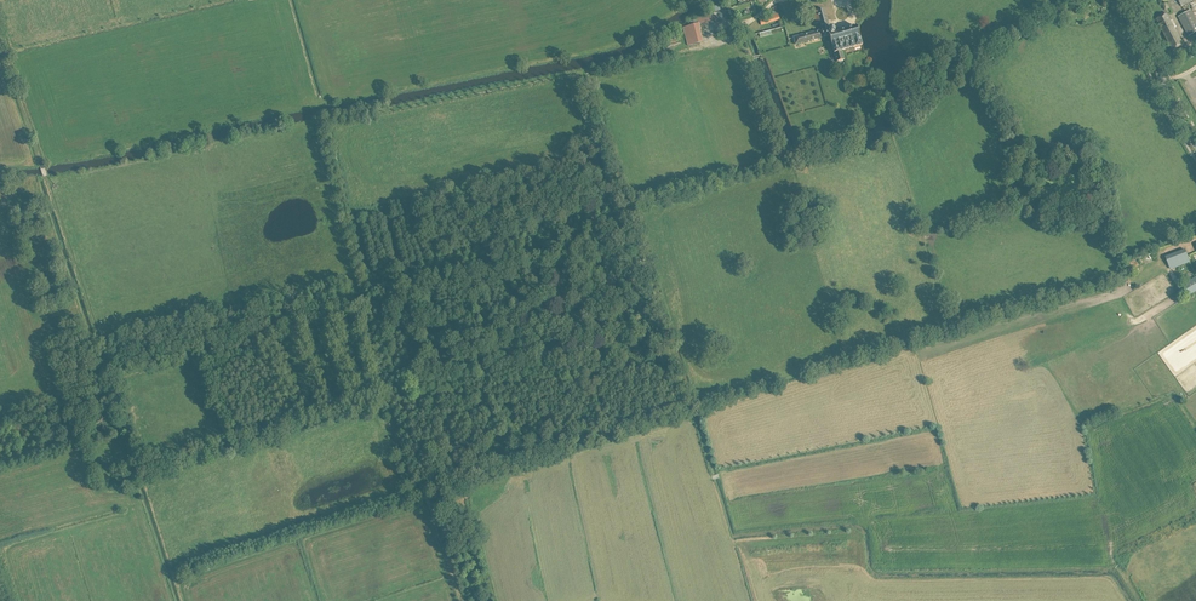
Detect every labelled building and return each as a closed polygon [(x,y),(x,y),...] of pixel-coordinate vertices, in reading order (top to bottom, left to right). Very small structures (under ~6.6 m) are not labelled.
[(796,44),(829,35),(834,29),(833,28),(829,29),(824,9),(812,12),(815,23),(820,22),(822,29),(794,37),(796,44)] [(1189,36),(1195,32),(1195,18),(1191,9),(1178,16),(1185,31),(1189,36)] [(718,12),(708,15),(710,20),(719,18),(718,12)] [(759,19),(761,25),(780,19),(778,13),(759,19)] [(1156,19),(1173,51),(1184,45),(1167,14),(1156,19)] [(689,26),(683,28),(688,45),(703,41),(700,29),(701,29),(699,23),(698,23),(689,26)] [(834,29),(829,35),(837,62),(844,60),(841,51),(841,50),(862,44),(857,26),(834,33),(835,31),(834,29)] [(1169,256),(1166,257),(1171,269),(1190,262),(1185,249),(1171,254),(1169,256)] [(1182,285),(1189,295),(1195,291),(1195,276),(1182,285)]
